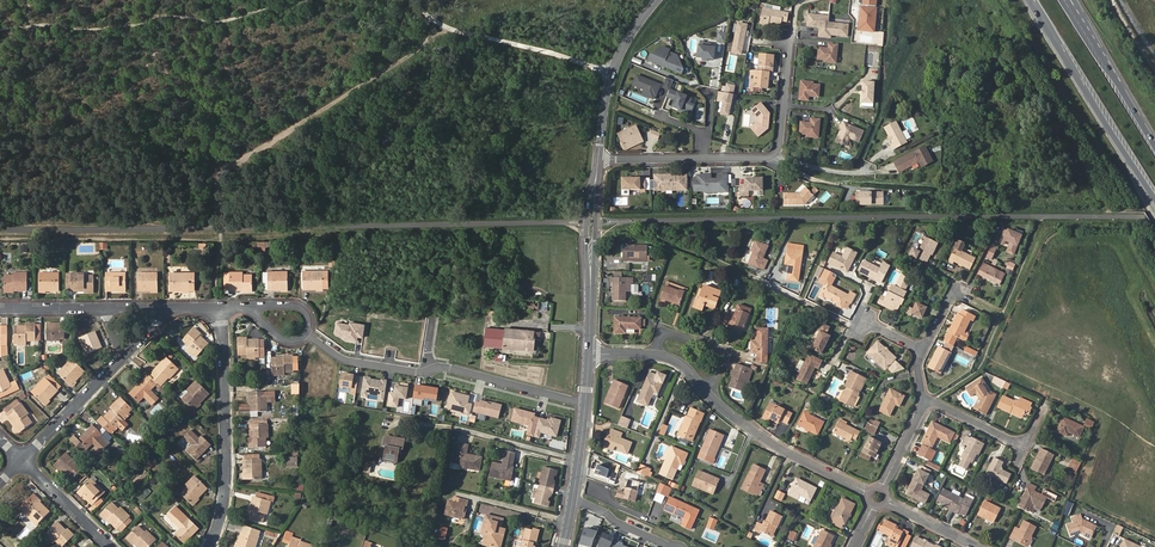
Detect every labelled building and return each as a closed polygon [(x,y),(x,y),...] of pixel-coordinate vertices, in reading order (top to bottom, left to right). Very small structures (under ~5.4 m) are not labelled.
[(859,29),(874,30),(876,7),(861,6),(860,17),(862,18),(862,20),(860,20),(859,29)] [(789,12),(764,7),(761,23),(768,24),(769,22),(781,24),(782,20),(787,21),(789,12)] [(820,14),(808,13),(807,24),(820,26),(819,35),(827,36),(827,33),(832,33),(847,35),(848,23),(828,21),(829,15),(820,14)] [(748,24),(739,22),(734,52),(742,53),(748,24)] [(727,42),(728,34),(720,33),(719,39),(720,41),(727,42)] [(829,47),(819,46),(818,57),(825,58),(825,60),(836,61),(838,43),(829,42),(829,47)] [(716,57),(717,46),(712,45),(701,43),(699,55),(705,56),(710,56),(716,57)] [(663,66),(669,52),(670,50),(662,46),(650,56),(648,60),(663,66)] [(683,70),(677,55),(669,52),(663,66),(682,74),(683,70)] [(774,54),(760,53),(758,69),(755,69),(755,73),(754,85),(768,87),(769,70),(772,71),(774,54)] [(631,62),(640,66),(642,61),(633,57),(631,62)] [(658,90),(660,85),(637,75),(633,85),(644,90),(644,91),(654,95),(657,90),(658,90)] [(670,90),(673,80),(667,78),(664,87),(670,90)] [(875,81),(863,80),(862,101),(873,102),(875,81)] [(819,96),(820,84),(813,84),(813,81),(802,81),(800,98),(809,99),(809,95),(819,96)] [(736,85),(729,84),(727,95),(725,106),(723,113),(731,114),(736,85)] [(689,105),(691,100),(669,91),(666,98),(675,101),(672,108),(690,115),(693,107),(689,105)] [(725,106),(727,95),(720,94),(718,104),(725,106)] [(761,102),(752,109),(758,116),(757,121),(751,126),(759,135),(769,127),(769,123),(767,123),(768,115),(770,115),(770,112),(761,102)] [(812,122),(802,121),(801,133),(808,133),(808,135),(819,136),(821,118),(812,118),(812,122)] [(842,127),(837,140),(847,144),(850,137),(859,140),(864,130),(843,121),(841,126),(842,127)] [(894,123),(883,129),(892,145),(890,146),(893,150),(906,143),(894,123)] [(637,126),(620,134),(625,146),(643,138),(637,126)] [(924,146),(894,164),(898,171),(908,165),(909,167),(918,161),(922,167),(932,161),(924,146)] [(664,173),(654,173),(654,182),(659,182),(659,188),(660,189),(663,189),(664,187),(687,187),(687,173),(674,173),(674,175),(671,175),(668,176),(664,173)] [(695,179),(695,190),(707,190),(707,191),(708,192),(713,192),(714,191),(724,191),(724,185),(727,185),(727,181),(727,173),(718,173),(718,178),(711,178),(711,174),(697,174),(697,179),(695,179)] [(645,176),(629,176),(629,188),(640,188),(640,190),(646,190),(645,176)] [(762,177),(744,177),(744,185),(740,185),(740,194),(748,194),(748,190),(762,189),(762,177)] [(727,185),(724,185),(724,191),(714,191),(713,192),(708,192),(708,194),(722,194),(729,194),(729,185),(727,185)] [(784,193),(784,204),(804,204),(812,195),(804,187),(799,193),(798,194),(795,194),(795,193),(784,193)] [(856,192),(855,194),(855,204),(883,203),(883,192),(856,192)] [(1005,241),(1011,243),(1007,252),(1013,254),(1021,235),(1008,230),(1008,231),(1004,230),(999,242),(1004,244),(1005,241)] [(926,261),(930,253),(933,248),(935,249),(937,244),(926,238),(919,252),(913,248),(910,255),(916,257),(917,257),(918,257),(924,261),(926,261)] [(756,242),(752,252),(755,253),(750,264),(760,268),(765,270),(769,260),(764,259),(768,246),(756,242)] [(971,268),(976,258),(962,251),(965,245),(964,244),(960,242),(959,242),(949,261),(954,263),(956,261),(971,268)] [(622,258),(625,258),(625,263),(645,262),(645,259),(646,258),(645,247),(622,247),(622,258)] [(998,249),(992,247),(987,258),(992,261),(998,249)] [(787,248),(786,253),(785,265),(789,265),(788,279),(800,280),(803,255),(803,250),(787,248)] [(849,255),(847,253),(845,257),(835,253),(830,264),(849,273),(854,263),(851,263),(853,260),(856,260),(859,253),(852,250),(849,255)] [(875,258),(872,264),(867,261),(862,271),(878,279),(885,282),(893,264),(887,261),(886,264),(875,258)] [(1005,273),(984,263),(979,273),(1000,284),(1005,273)] [(849,292),(848,295),(832,287),(838,275),(824,268),(817,282),(825,286),(820,297),(825,299),(826,297),(837,303),(836,305),(842,308),(846,300),(852,303),(856,295),(849,292)] [(323,287),(322,272),(322,271),(303,272),(303,289),(317,288),(323,288),(323,287)] [(243,290),(252,289),(252,274),(243,274),(243,272),(229,272),(224,273),(224,279),(229,278),(229,290),(243,290)] [(282,289),(288,289),(287,272),(267,272),(268,289),(282,289)] [(119,291),(126,292),(126,273),(106,274),(106,291),(119,291)] [(151,291),(157,291),(157,273),(138,273),(137,291),(151,291)] [(183,291),(189,291),(189,282),(194,282),(194,273),(170,273),(169,291),(183,291)] [(4,291),(13,291),(27,291),(27,274),(13,274),(13,276),(4,277),(4,291)] [(39,291),(45,291),(59,291),(59,274),(39,274),(39,291)] [(84,291),(93,292),(93,276),(84,276),(84,274),(72,274),(70,274),(66,274),(66,285),(70,285),(71,291),(84,291)] [(903,275),(897,288),(894,294),(890,292),(890,293),(887,298),(884,296),(881,304),(898,312),(902,304),(905,299),(908,292),(906,291),(912,280),(903,275)] [(630,284),(630,280),(626,280),(611,279),(611,285),(613,285),(613,302),(626,302),(626,293),(627,284),(630,284)] [(684,292),(680,290),(679,292),(664,286),(660,299),(679,305),(684,292)] [(704,305),(714,309),(719,292),(703,286),(701,291),(698,290),(692,307),(702,311),(704,305)] [(515,300),(515,310),(539,311),(539,300),(515,300)] [(928,308),(916,303),(911,315),(923,320),(928,308)] [(738,318),(734,316),(726,313),(722,325),(742,332),(750,310),(737,306),(736,310),(740,312),(738,318)] [(954,327),(952,326),(949,333),(961,339),(966,341),(969,335),(964,333),(970,321),(973,322),(976,317),(964,310),(961,315),(958,313),(954,322),(956,323),(954,327)] [(613,333),(624,333),(625,329),(640,330),(640,326),(644,326),(644,319),(614,317),(613,333)] [(349,324),(336,322),(335,334),(345,336),(345,339),(357,341),(358,338),(363,339),(365,325),(350,322),(349,324)] [(821,330),(812,348),(822,352),(831,334),(827,332),(830,325),(823,322),(820,329),(821,330)] [(46,324),(46,339),(64,339),(64,324),(46,324)] [(35,340),(35,326),(26,326),(26,328),(14,328),(14,344),(26,344),(26,341),(35,340)] [(199,337),(201,336),(193,329),(183,339),(190,346),(188,348),(197,356),(207,345),(199,337)] [(484,347),(504,348),(505,330),(487,329),(484,347)] [(505,330),(504,348),(533,351),(535,338),(533,338),(534,331),(505,329),(505,330)] [(765,363),(766,354),(767,353),(767,329),(755,329),(755,341),(751,341),(750,354),(756,354),(756,363),(765,363)] [(95,332),(81,338),(88,354),(102,348),(95,332)] [(260,357),(265,357),(265,341),(259,341),(247,342),(247,339),(237,339),(238,354),(247,354),(248,357),(253,357),(260,357)] [(867,353),(876,361),(886,368),(895,357),(877,341),(869,350),(867,353)] [(935,364),(933,363),(930,368),(942,374),(952,354),(955,347),(948,343),(944,350),(940,348),(934,360),(936,361),(935,364)] [(979,353),(967,347),(965,351),(977,357),(979,353)] [(810,372),(813,373),(815,367),(813,366),(817,358),(809,354),(805,362),(804,362),(799,373),(796,380),(807,385),(811,376),(809,375),(810,372)] [(272,375),(284,374),(284,371),(293,370),(293,356),(283,356),(283,359),(272,359),(272,375)] [(154,370),(149,375),(157,383),(160,386),(165,381),(177,368),(166,358),(154,370)] [(58,374),(71,386),(85,372),(72,359),(58,374)] [(795,371),(799,373),(804,362),(800,360),(795,371)] [(893,373),(904,369),(895,361),(888,369),(893,373)] [(747,373),(750,375),(751,369),(755,370),(756,367),(749,365),(748,368),(736,364),(729,387),(742,392),(745,381),(747,373)] [(11,387),(9,383),(3,370),(0,371),(0,392),(11,387)] [(149,375),(146,372),(141,377),(144,380),(130,394),(139,402),(144,397),(152,405),(159,398),(150,390),(153,388),(157,383),(149,375)] [(654,381),(648,378),(637,402),(647,406),(653,393),(657,394),(662,384),(663,384),(666,376),(657,372),(656,376),(654,381)] [(851,372),(847,380),(848,381),(845,387),(846,387),(848,389),(847,392),(845,392),(842,400),(853,405),(865,379),(851,372)] [(340,383),(340,386),(351,388),(350,393),(355,394),(358,375),(342,373),(341,379),(339,379),(338,383),(340,383)] [(367,396),(367,393),(377,394),(376,399),(383,400),(387,380),(382,379),(381,381),(369,379),(370,377),(364,376),(361,395),(367,396)] [(1008,382),(995,376),(992,382),(999,387),(1004,389),(1004,388),(1008,382)] [(44,405),(58,390),(45,378),(32,393),(44,405)] [(616,386),(617,382),(613,379),(604,403),(606,404),(613,385),(616,386)] [(982,407),(980,412),(987,415),(997,395),(992,392),(989,394),(984,386),(986,385),(981,379),(968,389),(972,394),(977,390),(983,398),(980,406),(982,407)] [(183,399),(193,410),(200,403),(209,394),(201,386),(197,381),(188,390),(190,392),(183,399)] [(627,386),(617,382),(616,386),(613,385),(606,404),(618,409),(627,386)] [(408,384),(401,383),(401,385),(399,385),(399,386),(395,386),(394,393),(389,392),(387,405),(397,406),(399,397),(406,398),(408,384)] [(422,405),(423,397),(436,399),(438,389),(415,385),(412,404),(422,405)] [(13,391),(11,387),(0,392),(0,397),(13,391)] [(840,399),(842,400),(845,392),(847,392),(848,389),(846,387),(840,399)] [(974,409),(980,412),(982,407),(980,406),(983,398),(977,390),(972,394),(968,389),(966,390),(972,399),(975,396),(978,399),(974,409)] [(274,391),(267,392),(266,392),(266,402),(275,402),(274,391)] [(451,391),(447,408),(469,414),(471,404),(467,403),(469,396),(451,391)] [(905,398),(891,391),(882,411),(892,416),(898,406),(901,407),(905,398)] [(266,402),(266,392),(249,392),(248,392),(249,405),(249,412),(267,411),(266,402)] [(1014,412),(1027,418),(1031,410),(1033,411),(1035,408),(1022,401),(1021,404),(1018,403),(1017,405),(1004,399),(1000,408),(1013,415),(1014,412)] [(18,400),(4,410),(7,414),(21,404),(18,400)] [(473,411),(498,418),(502,405),(492,402),(491,405),(487,404),(488,402),(480,400),(479,402),(475,401),(473,411)] [(98,422),(111,435),(116,430),(118,427),(122,431),(128,425),(124,421),(122,419),(128,412),(118,402),(111,409),(113,411),(104,419),(103,417),(98,422)] [(200,403),(193,410),(195,412),(201,405),(200,403)] [(14,424),(20,432),(32,423),(26,415),(28,414),(21,404),(7,414),(14,424)] [(431,404),(430,413),(437,414),(438,404),(431,404)] [(687,417),(686,416),(679,434),(691,439),(698,421),(699,422),(703,412),(691,408),(687,417)] [(533,437),(538,418),(534,417),(534,414),(515,409),(511,421),(529,426),(527,435),(533,437)] [(792,417),(775,409),(773,412),(768,409),(763,420),(769,423),(771,421),(779,425),(780,422),(787,426),(792,417)] [(809,413),(805,411),(798,425),(817,434),(823,423),(808,415),(809,413)] [(130,415),(128,412),(122,419),(124,421),(130,415)] [(1025,421),(1027,418),(1014,412),(1013,415),(1025,421)] [(547,420),(538,418),(533,437),(539,438),(540,433),(556,437),(560,421),(551,418),(550,419),(550,421),(547,420)] [(618,426),(627,430),(628,427),(627,426),(629,421),(621,418),(618,425),(617,426),(618,426)] [(1085,429),(1064,419),(1057,433),(1068,438),(1070,434),(1080,439),(1085,429)] [(1093,422),(1086,419),(1084,425),(1091,428),(1093,422)] [(934,420),(923,441),(932,445),(938,435),(950,441),(956,431),(934,420)] [(850,437),(855,439),(858,431),(837,421),(832,433),(849,440),(850,437)] [(874,424),(869,422),(865,429),(875,434),(879,427),(874,424)] [(267,424),(249,425),(249,438),(250,447),(265,447),(265,437),(267,437),(267,424)] [(78,441),(74,437),(69,441),(82,454),(87,449),(85,448),(92,442),(93,443),(101,452),(108,445),(110,442),(109,441),(102,435),(93,426),(78,441)] [(712,458),(722,434),(709,429),(698,457),(713,464),(715,459),(712,458)] [(612,430),(610,435),(613,436),(609,447),(627,454),(632,444),(626,441),(627,437),(612,430)] [(105,431),(102,435),(109,441),(112,438),(105,431)] [(188,450),(197,459),(210,445),(201,436),(199,439),(191,431),(185,437),(193,445),(188,450)] [(613,436),(610,435),(609,434),(604,445),(609,447),(613,436)] [(724,435),(722,434),(712,458),(715,459),(724,435)] [(883,441),(870,435),(863,451),(876,457),(883,441)] [(972,461),(976,453),(980,445),(969,440),(970,439),(966,436),(962,444),(967,447),(962,457),(964,457),(962,462),(968,465),(970,461),(972,461)] [(980,445),(976,453),(979,454),(984,443),(971,437),(970,439),(969,440),(980,445)] [(397,464),(398,457),(399,453),(401,453),(403,453),(405,443),(385,439),(383,449),(386,450),(384,461),(397,464)] [(923,443),(918,453),(927,457),(932,447),(923,443)] [(461,470),(479,473),(482,460),(470,458),(470,460),(466,459),(467,456),(468,448),(456,446),(455,452),(452,465),(462,467),(461,470)] [(669,457),(666,462),(661,475),(672,479),(681,458),(685,459),(687,454),(672,448),(670,453),(669,457)] [(1041,454),(1034,470),(1045,475),(1054,455),(1042,449),(1040,453),(1041,454)] [(478,476),(479,473),(461,470),(462,467),(452,465),(455,452),(453,451),(449,471),(461,474),(461,473),(478,476)] [(511,461),(512,461),(513,454),(504,453),(502,466),(492,464),(489,478),(504,481),(505,478),(511,479),(513,469),(511,469),(509,469),(511,461)] [(56,464),(72,480),(83,468),(79,463),(75,459),(73,461),(65,454),(56,464)] [(1003,461),(995,457),(987,474),(1008,484),(1012,475),(1004,471),(1001,466),(1003,461)] [(297,458),(287,459),(287,468),(298,467),(297,458)] [(243,473),(244,479),(244,480),(261,479),(260,459),(243,460),(243,473)] [(1080,463),(1072,459),(1067,469),(1075,473),(1080,463)] [(155,464),(150,460),(145,465),(149,469),(155,464)] [(931,461),(929,466),(939,471),(941,467),(931,461)] [(637,473),(645,477),(649,469),(640,465),(637,473)] [(756,490),(755,492),(759,494),(763,484),(759,482),(765,470),(754,465),(745,485),(756,490)] [(915,473),(906,491),(912,494),(911,496),(925,503),(930,494),(921,490),(930,470),(921,467),(919,470),(918,474),(915,473)] [(559,472),(545,468),(541,483),(543,483),(541,491),(540,490),(536,505),(549,509),(551,504),(549,503),(550,499),(552,497),(553,494),(552,493),(553,486),(555,487),(556,483),(555,481),(556,477),(558,477),(559,472)] [(714,494),(720,479),(699,470),(695,481),(700,483),(701,485),(700,488),(714,494)] [(148,474),(145,471),(139,476),(143,480),(141,482),(143,484),(147,480),(145,478),(148,474)] [(191,504),(198,498),(207,488),(195,476),(186,485),(188,487),(181,494),(191,504)] [(796,478),(789,490),(792,491),(798,480),(806,485),(807,484),(796,478)] [(93,505),(105,493),(91,479),(79,491),(93,505)] [(639,482),(628,479),(624,493),(619,491),(617,497),(623,498),(634,501),(639,482)] [(792,491),(789,490),(787,494),(798,500),(800,495),(810,500),(816,488),(807,484),(806,485),(798,480),(792,491)] [(670,481),(668,485),(678,489),(679,485),(670,481)] [(1026,489),(1023,495),(1024,496),(1022,499),(1021,498),(1018,505),(1028,510),(1032,501),(1041,505),(1046,496),(1034,490),(1036,486),(1028,482),(1025,488),(1026,489)] [(668,487),(660,483),(657,490),(665,494),(668,487)] [(754,493),(755,492),(756,490),(745,485),(743,488),(754,493)] [(140,496),(144,499),(151,491),(147,488),(140,496)] [(959,512),(963,513),(966,515),(973,501),(966,498),(965,500),(944,489),(938,501),(943,503),(948,506),(951,508),(951,509),(958,513),(959,512)] [(782,501),(785,494),(778,491),(775,498),(782,501)] [(257,492),(256,497),(270,501),(272,502),(274,497),(257,492)] [(33,494),(21,506),(25,510),(37,498),(33,494)] [(247,518),(262,523),(264,513),(266,514),(270,501),(256,497),(253,497),(247,518)] [(25,510),(38,523),(49,513),(39,503),(40,502),(37,498),(25,510)] [(199,500),(198,498),(191,504),(193,506),(199,500)] [(687,517),(686,519),(684,526),(692,530),(700,511),(670,498),(665,510),(684,518),(685,516),(687,517)] [(835,517),(834,516),(831,522),(842,527),(844,523),(845,524),(855,504),(842,498),(837,508),(839,509),(835,517)] [(448,502),(444,515),(463,520),(465,514),(463,513),(464,507),(466,507),(467,503),(459,500),(458,505),(448,502)] [(1001,508),(984,500),(977,515),(993,523),(1001,508)] [(112,503),(102,513),(117,529),(130,517),(120,508),(119,510),(112,503)] [(1080,507),(1074,504),(1071,513),(1076,515),(1080,507)] [(36,525),(38,523),(25,510),(23,512),(36,525)] [(774,526),(776,527),(782,516),(771,511),(766,521),(764,520),(762,524),(759,523),(755,530),(759,532),(760,531),(769,535),(774,526)] [(179,514),(172,521),(181,529),(176,534),(185,542),(198,528),(190,520),(181,512),(179,514)] [(482,532),(486,533),(485,538),(483,546),(487,546),(491,546),(491,545),(498,546),(500,546),(502,537),(498,535),(499,530),(501,521),(486,517),(482,532)] [(714,530),(717,520),(710,517),(706,527),(714,530)] [(1077,526),(1070,528),(1074,539),(1085,535),(1089,536),(1095,539),(1100,528),(1086,522),(1084,517),(1075,521),(1077,526)] [(884,519),(879,529),(890,535),(888,539),(896,543),(893,546),(899,546),(900,546),(906,534),(907,531),(884,519)] [(1054,520),(1050,533),(1056,535),(1060,522),(1054,520)] [(1009,540),(1013,542),(1015,538),(1026,544),(1030,537),(1035,526),(1023,521),(1018,531),(1015,529),(1009,540)] [(56,540),(63,546),(73,536),(67,529),(65,531),(56,523),(45,534),(54,542),(56,540)] [(138,546),(149,546),(155,540),(147,532),(145,534),(138,526),(127,537),(138,546)] [(244,527),(242,531),(258,536),(260,532),(244,527)] [(583,529),(579,545),(588,546),(591,546),(594,536),(597,529),(590,528),(590,531),(583,529)] [(1121,540),(1126,530),(1122,528),(1117,537),(1120,538),(1120,539),(1121,540)] [(438,536),(444,538),(446,531),(440,529),(438,536)] [(532,546),(533,543),(535,544),(538,530),(533,529),(532,531),(526,529),(523,540),(522,546),(534,546),(532,546)] [(830,545),(834,536),(823,530),(814,546),(828,546),(830,545)] [(236,546),(255,546),(258,536),(242,531),(238,543),(236,546)] [(284,539),(291,541),(300,544),(301,542),(301,541),(292,538),(293,533),(286,531),(284,539)] [(799,534),(792,531),(788,538),(795,541),(799,534)] [(613,539),(602,534),(598,544),(597,546),(609,546),(613,539)] [(906,534),(900,546),(906,546),(911,536),(906,534)] [(916,537),(910,546),(942,546),(936,544),(935,546),(916,537)] [(1013,542),(1024,546),(1028,546),(1033,538),(1030,537),(1026,544),(1015,538),(1013,542)] [(523,540),(519,539),(517,540),(515,546),(522,546),(523,540)]
